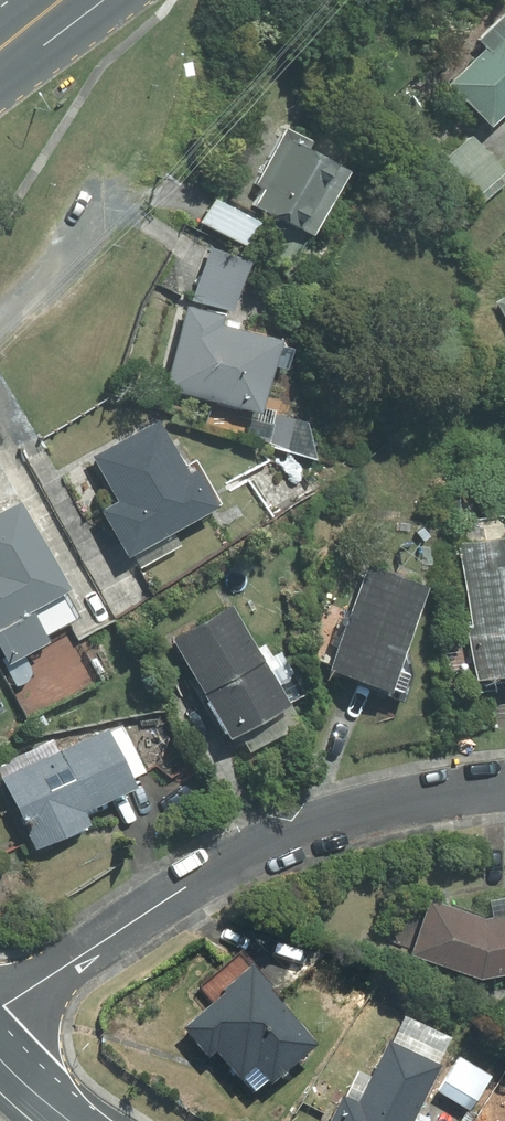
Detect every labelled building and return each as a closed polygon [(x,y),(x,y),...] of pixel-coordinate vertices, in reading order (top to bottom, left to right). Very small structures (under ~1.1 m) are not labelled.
[(501,10),(474,37),(483,46),(445,85),(486,126),(504,106),(504,14),(501,10)] [(430,166),(465,204),(470,199),(477,207),(504,182),(504,175),(466,133),(430,166)] [(347,169),(285,135),(247,206),(309,239),(347,169)] [(251,218),(208,196),(195,222),(238,244),(251,218)] [(305,238),(265,217),(251,243),(292,265),(305,238)] [(246,266),(206,252),(190,298),(230,312),(246,266)] [(493,301),(504,322),(504,295),(493,301)] [(220,316),(182,306),(161,388),(256,413),(275,339),(218,324),(220,316)] [(180,473),(154,422),(88,456),(111,500),(99,506),(123,553),(213,507),(192,467),(180,473)] [(18,502),(0,512),(0,622),(63,590),(18,502)] [(457,530),(473,681),(504,678),(504,526),(457,530)] [(362,574),(352,571),(325,642),(335,646),(326,671),(399,699),(413,661),(397,655),(424,582),(367,561),(362,574)] [(232,731),(244,753),(300,722),(289,701),(306,691),(285,652),(269,661),(260,643),(253,647),(227,599),(166,633),(223,737),(232,731)] [(131,786),(128,779),(145,770),(120,723),(103,732),(101,726),(57,748),(52,737),(0,764),(0,775),(39,851),(88,825),(81,811),(131,786)] [(475,975),(504,972),(504,912),(475,915),(428,900),(410,954),(475,975)] [(254,1099),(312,1048),(272,1003),(279,997),(238,951),(198,986),(213,1003),(180,1032),(206,1061),(214,1054),(254,1099)] [(415,1116),(446,1044),(393,1020),(367,1079),(352,1073),(331,1120),(427,1120),(415,1116)] [(455,1059),(433,1090),(466,1114),(488,1083),(455,1059)]
